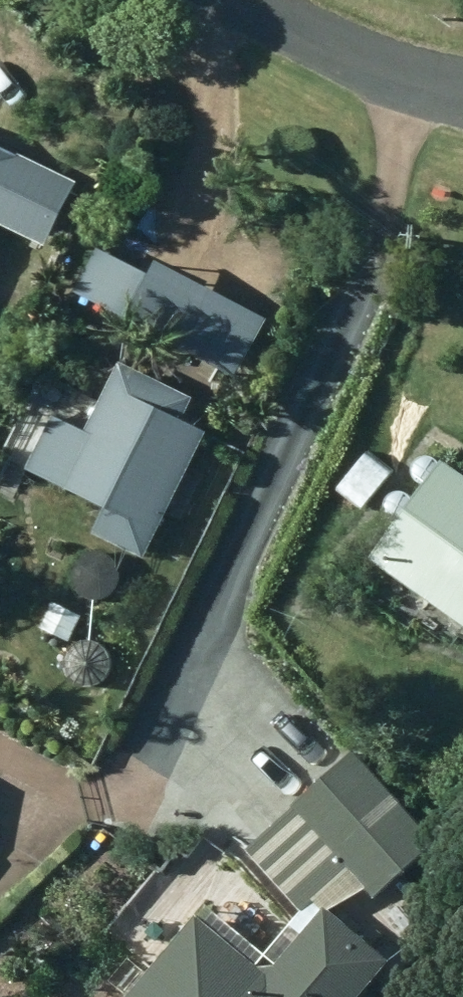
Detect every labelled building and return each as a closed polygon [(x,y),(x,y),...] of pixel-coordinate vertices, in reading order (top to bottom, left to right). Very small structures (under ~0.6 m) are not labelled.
[(0,201),(45,222),(66,181),(0,148),(0,201)] [(262,316),(150,259),(120,317),(232,374),(262,316)] [(141,556),(202,430),(178,418),(189,396),(117,361),(82,430),(49,413),(22,469),(101,508),(90,531),(141,556)] [(438,457),(366,556),(462,625),(462,476),(438,457)] [(36,626),(67,640),(79,615),(49,600),(36,626)] [(291,806),(372,897),(433,840),(351,751),(291,806)] [(384,961),(321,907),(265,974),(194,915),(124,996),(352,996),(384,961)]
